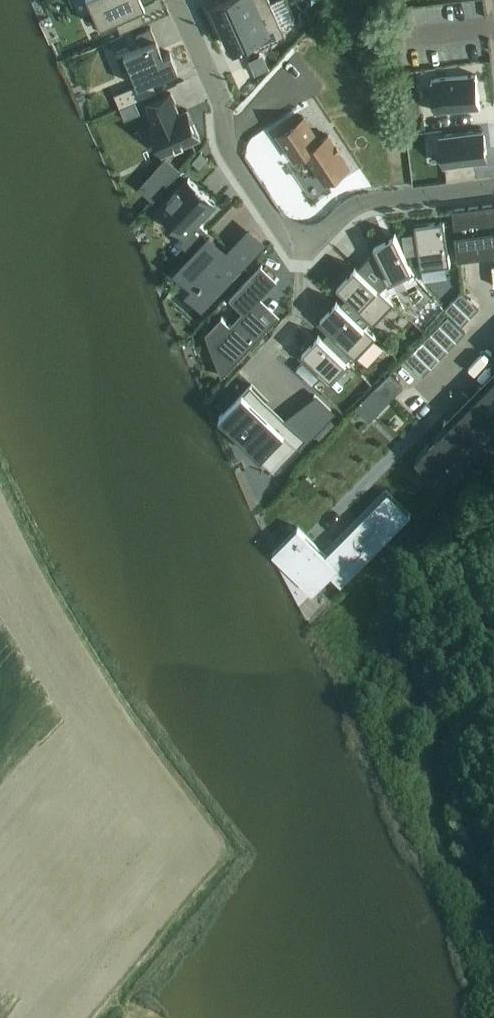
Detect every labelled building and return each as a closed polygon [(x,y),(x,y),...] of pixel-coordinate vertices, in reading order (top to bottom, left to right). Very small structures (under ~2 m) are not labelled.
[(141,0),(87,0),(90,8),(92,13),(98,26),(114,19),(119,32),(145,21),(139,8),(143,6),(141,0)] [(212,3),(222,25),(271,3),(270,0),(219,0),(212,3)] [(271,3),(222,25),(232,47),(256,36),(260,47),(286,36),(271,3)] [(140,45),(114,56),(122,73),(129,70),(136,85),(150,80),(177,68),(169,52),(162,55),(150,27),(135,34),(140,45)] [(476,75),(431,81),(435,113),(480,107),(476,75)] [(136,85),(113,95),(118,108),(155,92),(150,80),(136,85)] [(155,125),(150,127),(163,154),(199,138),(187,110),(179,114),(170,93),(146,104),(155,125)] [(134,102),(120,109),(124,119),(139,113),(134,102)] [(328,135),(321,140),(304,116),(275,135),(292,159),(304,151),(325,183),(349,167),(328,135)] [(440,136),(444,165),(487,160),(483,130),(440,136)] [(201,152),(192,162),(199,168),(208,159),(201,152)] [(164,156),(151,172),(165,184),(178,169),(164,156)] [(188,179),(159,210),(165,215),(163,222),(173,231),(180,229),(184,233),(177,240),(188,251),(208,230),(198,221),(214,203),(188,179)] [(452,209),(458,257),(493,253),(493,205),(452,209)] [(443,221),(416,225),(422,269),(449,265),(443,221)] [(332,230),(326,240),(336,246),(342,236),(332,230)] [(395,233),(368,247),(388,286),(415,273),(395,233)] [(416,234),(403,235),(406,255),(418,253),(416,234)] [(207,240),(176,274),(180,278),(181,278),(195,292),(188,299),(197,307),(200,310),(219,290),(252,255),(239,243),(230,253),(225,258),(221,255),(222,254),(207,240)] [(222,318),(207,334),(211,337),(237,361),(268,328),(253,313),(261,305),(255,300),(275,280),(261,267),(262,266),(261,265),(229,299),(243,312),(231,325),(222,316),(221,317),(222,318)] [(355,266),(335,288),(374,325),(394,303),(355,266)] [(462,292),(445,309),(462,326),(479,309),(462,292)] [(336,300),(316,321),(356,359),(376,337),(336,300)] [(448,316),(406,359),(423,376),(465,333),(448,316)] [(318,334),(298,355),(330,386),(350,364),(318,334)] [(441,484),(493,431),(493,379),(415,458),(441,484)] [(245,390),(222,414),(278,468),(308,436),(252,383),(246,390),(245,390)] [(327,415),(312,430),(320,438),(335,422),(327,415)] [(454,474),(435,494),(440,500),(462,477),(457,473),(455,475),(454,474)] [(297,527),(272,553),(313,593),(331,575),(342,586),(410,516),(387,493),(326,555),(297,527)]
